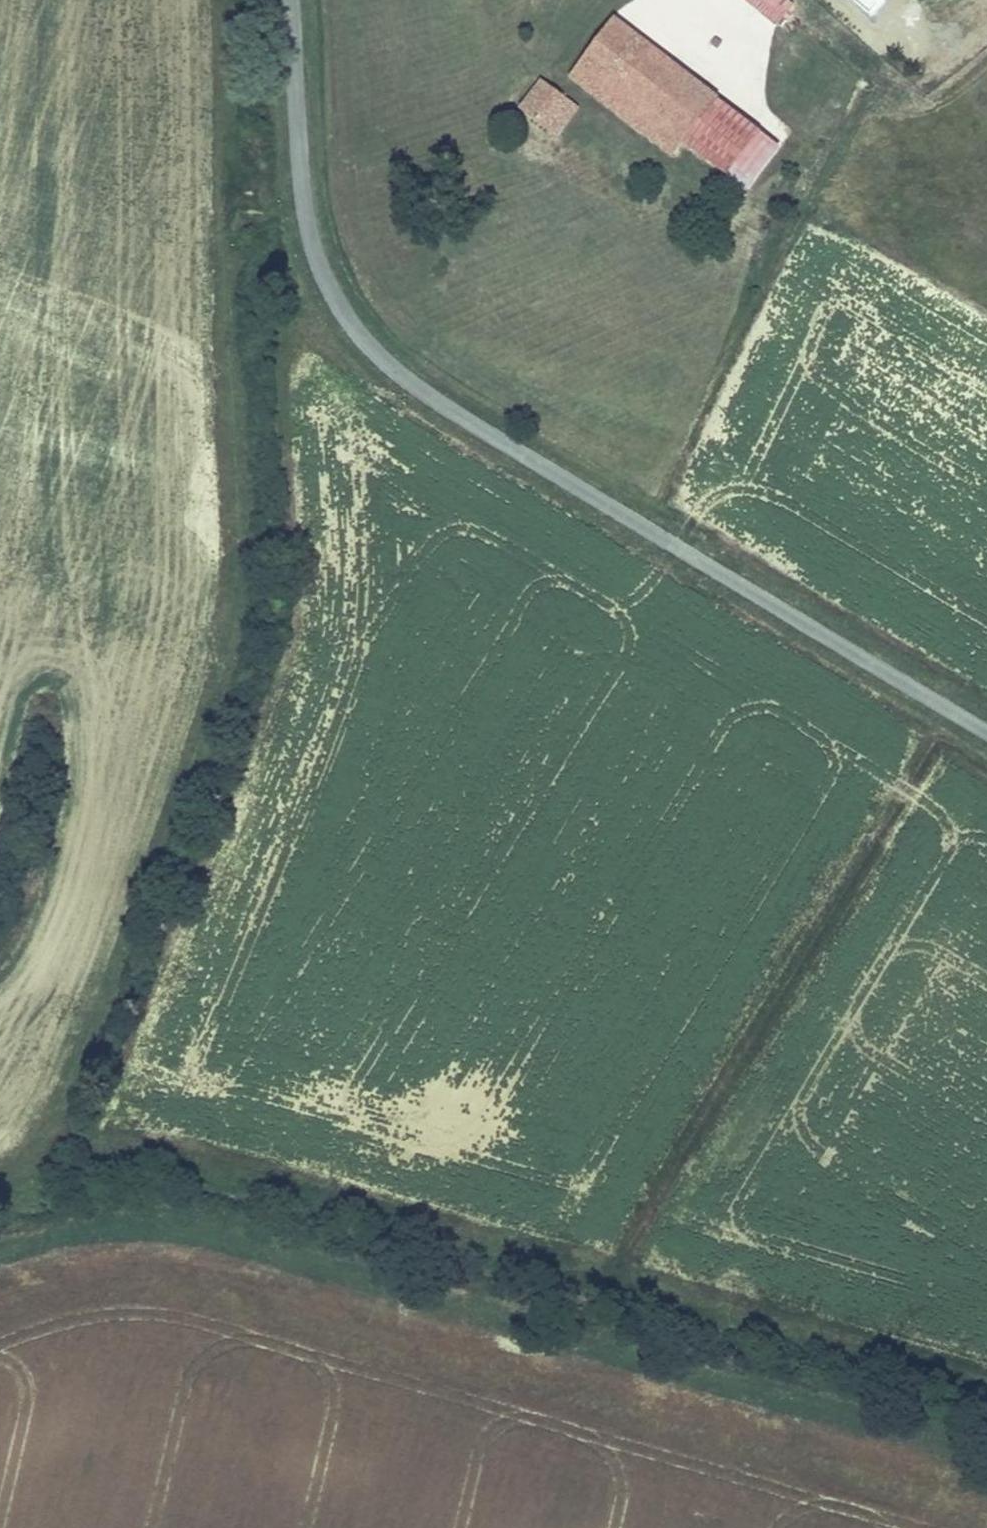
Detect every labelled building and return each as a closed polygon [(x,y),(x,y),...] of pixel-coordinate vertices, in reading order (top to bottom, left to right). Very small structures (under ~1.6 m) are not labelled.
[(780,32),(797,15),(780,0),(744,0),(780,32)] [(602,77),(616,89),(608,100),(673,150),(682,138),(714,97),(612,19),(572,72),(592,87),(602,77)] [(592,87),(608,100),(616,89),(602,77),(592,87)] [(523,109),(549,129),(570,100),(544,81),(523,109)] [(782,149),(714,97),(682,138),(751,189),(782,149)] [(579,107),(570,100),(549,129),(558,135),(579,107)]
